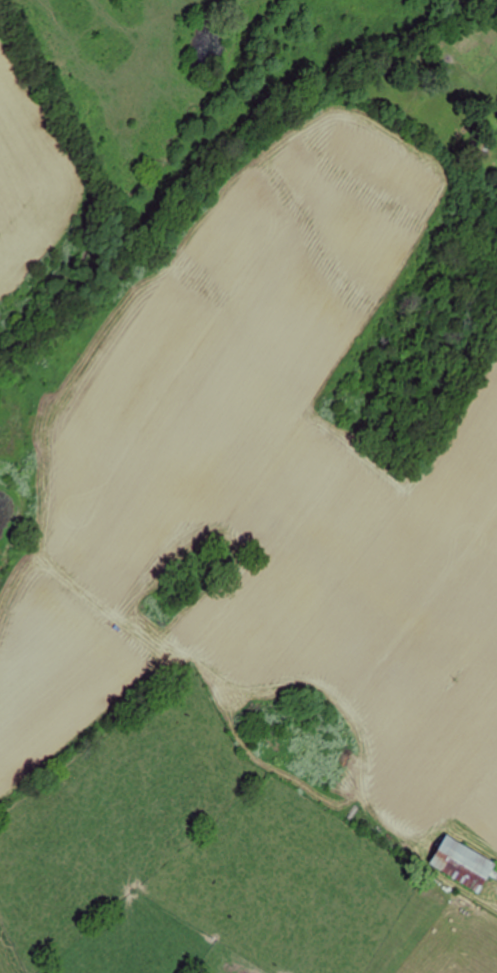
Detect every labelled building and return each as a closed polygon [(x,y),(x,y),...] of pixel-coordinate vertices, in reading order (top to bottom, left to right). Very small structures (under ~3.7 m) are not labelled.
[(479,892),(496,862),(446,835),(429,865),(479,892)]
